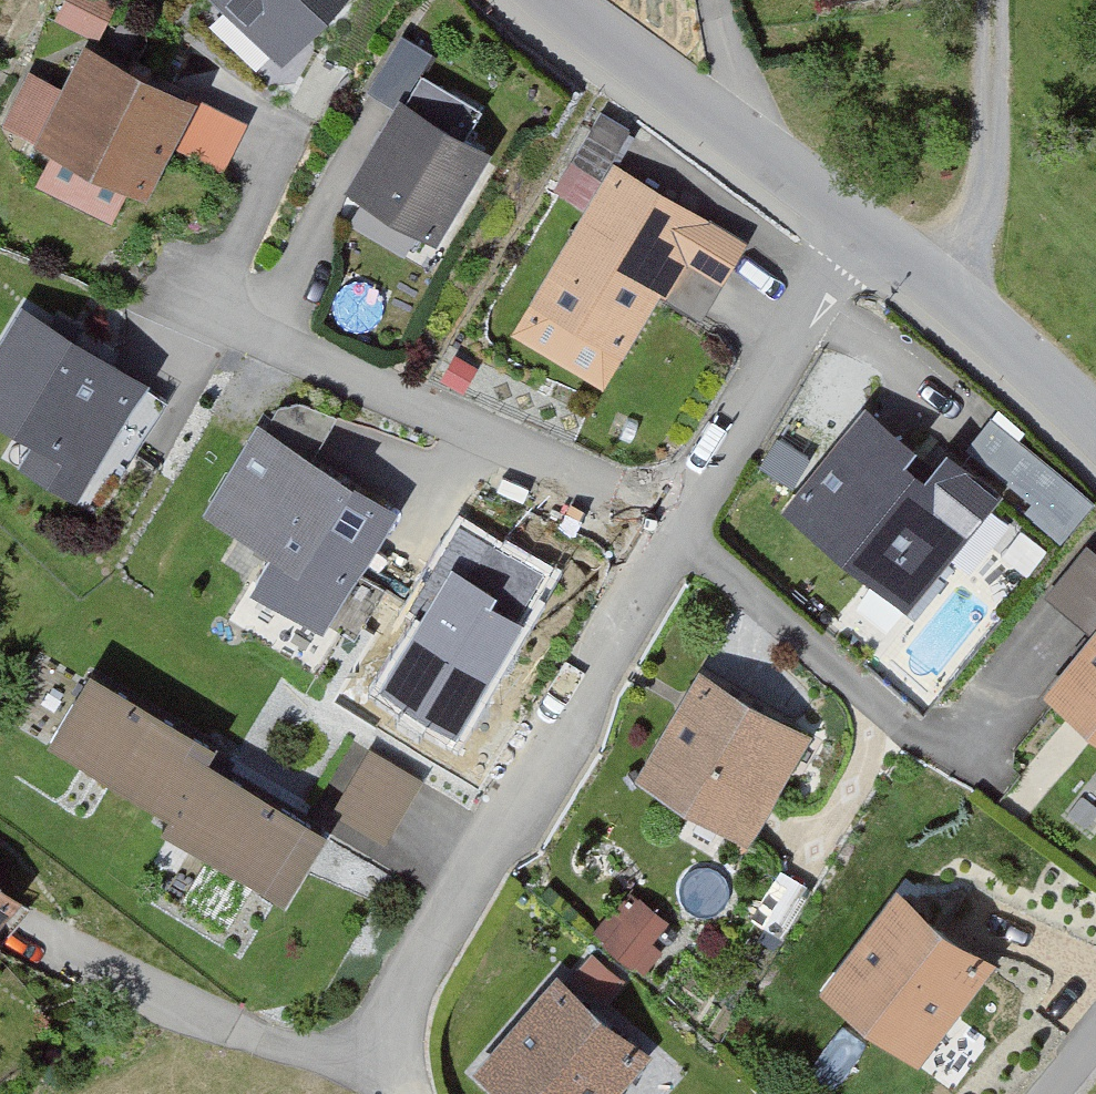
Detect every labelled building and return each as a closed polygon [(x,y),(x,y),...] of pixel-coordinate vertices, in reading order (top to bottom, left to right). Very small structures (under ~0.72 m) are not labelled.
[(98,0),(63,0),(53,23),(99,43),(115,8),(98,0)] [(280,63),(340,0),(213,0),(280,63)] [(432,54),(401,36),(367,92),(398,111),(432,54)] [(71,96),(34,78),(9,129),(139,192),(181,106),(88,61),(71,96)] [(501,156),(408,101),(355,190),(449,244),(501,156)] [(240,127),(201,108),(181,149),(221,168),(240,127)] [(750,244),(619,169),(536,313),(629,366),(688,264),(726,286),(750,244)] [(23,304),(0,341),(0,426),(32,446),(19,466),(76,502),(150,383),(23,304)] [(871,408),(786,513),(915,616),(1006,503),(1062,548),(1095,505),(1095,503),(992,420),(950,472),(871,408)] [(408,511),(263,428),(211,517),(276,555),(257,587),(337,633),(408,511)] [(813,459),(778,438),(761,465),(796,487),(813,459)] [(552,572),(460,519),(405,613),(422,624),(382,693),(457,736),(552,572)] [(1086,554),(1050,602),(1092,634),(1095,628),(1095,562),(1086,554)] [(1054,696),(1095,730),(1095,643),(1054,696)] [(233,752),(105,675),(62,747),(186,821),(178,834),(301,908),(337,849),(423,900),(474,817),(358,747),(315,819),(225,765),(233,752)] [(818,739),(707,677),(649,781),(757,844),(818,739)] [(0,874),(0,955),(38,901),(0,874)] [(1008,969),(908,893),(832,993),(932,1069),(1008,969)] [(665,926),(629,894),(597,931),(644,973),(660,955),(649,945),(665,926)] [(565,979),(481,1072),(506,1093),(627,1093),(656,1061),(565,979)]
